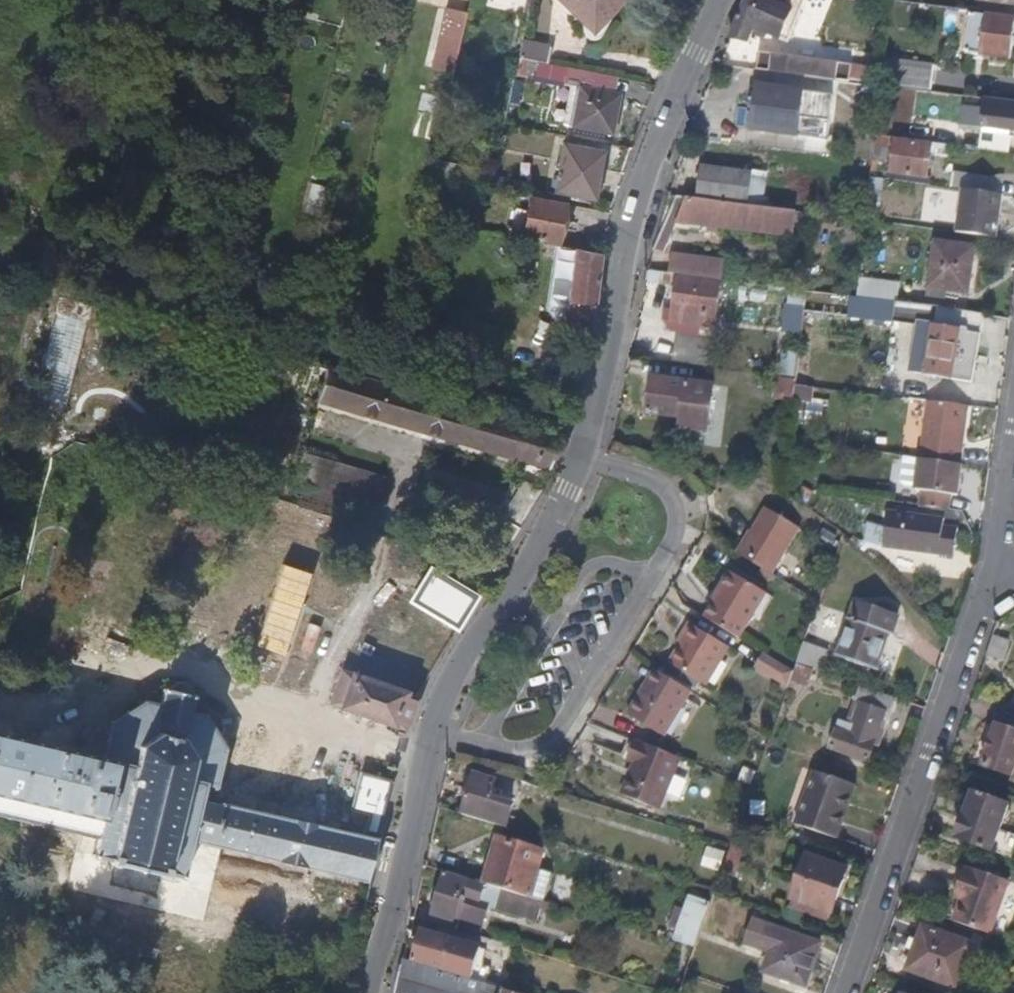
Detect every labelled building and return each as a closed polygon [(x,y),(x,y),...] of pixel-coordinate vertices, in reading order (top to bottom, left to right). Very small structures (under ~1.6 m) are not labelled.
[(592,35),(622,0),(553,0),(592,35)] [(763,4),(765,0),(746,0),(730,38),(750,40),(752,35),(754,28),(763,4)] [(791,4),(785,2),(786,0),(765,0),(763,4),(754,28),(765,33),(778,38),(791,4)] [(786,42),(799,7),(791,4),(778,38),(786,42)] [(431,68),(456,74),(471,11),(446,5),(431,68)] [(971,13),(967,52),(1012,58),(1013,40),(1013,19),(971,13)] [(763,39),(765,33),(754,28),(752,35),(763,39)] [(547,68),(549,51),(521,46),(518,63),(547,68)] [(821,62),(822,57),(796,54),(772,52),(764,50),(759,50),(757,50),(756,68),(801,74),(819,76),(820,72),(820,67),(821,62)] [(912,85),(915,60),(885,56),(881,81),(912,85)] [(612,134),(620,95),(593,90),(596,76),(547,68),(518,63),(514,79),(560,87),(578,89),(572,126),(612,134)] [(888,121),(891,101),(893,85),(881,84),(877,116),(874,135),(886,136),(888,121)] [(798,121),(801,91),(795,90),(787,89),(772,87),(756,85),(756,90),(754,106),(751,130),(757,130),(766,132),(775,132),(794,135),(795,135),(798,121)] [(572,126),(578,89),(560,87),(559,94),(569,96),(565,123),(568,128),(571,132),(611,140),(612,134),(572,126)] [(828,124),(832,95),(801,91),(798,121),(828,124)] [(986,98),(985,108),(964,105),(962,123),(993,127),(1011,130),(1013,130),(1013,102),(986,98)] [(751,130),(754,106),(751,106),(747,105),(746,106),(744,116),(743,127),(743,129),(746,130),(751,130)] [(886,146),(887,136),(886,136),(874,135),(873,144),(886,146)] [(927,177),(931,146),(895,141),(890,174),(899,175),(927,177)] [(596,200),(605,154),(563,144),(555,192),(596,200)] [(745,203),(749,170),(701,164),(697,196),(745,203)] [(927,185),(927,177),(899,175),(899,181),(926,184),(927,185)] [(927,187),(897,183),(897,188),(927,191),(927,187)] [(1002,194),(977,190),(957,188),(956,191),(986,195),(1002,197),(1002,194)] [(995,237),(1002,197),(986,195),(956,191),(951,231),(968,233),(995,237)] [(664,251),(678,218),(687,195),(676,193),(656,237),(653,248),(664,251)] [(801,235),(804,211),(784,208),(756,204),(745,203),(697,196),(687,195),(678,218),(801,235)] [(560,246),(568,204),(531,197),(524,237),(558,245),(560,246)] [(968,279),(971,258),(972,247),(935,243),(934,246),(931,269),(928,287),(946,289),(954,290),(966,292),(968,279)] [(594,325),(602,254),(560,246),(558,245),(550,322),(594,325)] [(722,279),(723,260),(673,253),(670,270),(678,272),(691,274),(722,279)] [(676,285),(678,276),(678,272),(670,270),(648,267),(646,274),(644,282),(676,285)] [(716,314),(720,282),(678,276),(676,285),(673,308),(716,314)] [(945,293),(946,289),(928,287),(927,294),(928,296),(936,297),(944,298),(945,293)] [(890,321),(892,301),(875,299),(870,341),(872,342),(886,343),(887,341),(887,335),(890,321)] [(974,371),(977,346),(982,313),(961,310),(931,306),(910,303),(892,301),(890,321),(922,325),(923,319),(960,324),(959,330),(933,327),(928,362),(927,370),(926,373),(927,375),(930,375),(943,376),(958,379),(968,380),(973,380),(974,371)] [(715,327),(716,314),(673,308),(671,319),(715,327)] [(928,362),(933,327),(959,330),(960,324),(923,319),(922,325),(919,349),(917,361),(920,361),(928,362)] [(793,379),(795,366),(796,353),(781,350),(778,377),(793,379)] [(806,380),(808,354),(796,353),(795,366),(793,379),(794,379),(806,380)] [(560,437),(328,368),(318,401),(550,470),(560,437)] [(710,416),(714,385),(688,382),(653,376),(648,413),(665,415),(667,410),(682,412),(680,428),(708,432),(710,416)] [(791,400),(793,382),(794,379),(793,379),(778,377),(776,377),(774,398),(791,400)] [(804,402),(806,380),(794,379),(793,382),(791,400),(804,402)] [(961,436),(967,403),(950,400),(932,398),(927,436),(923,455),(958,458),(961,436)] [(961,482),(963,470),(965,460),(958,458),(923,455),(921,455),(916,486),(921,488),(919,501),(939,503),(951,505),(952,501),(954,494),(959,495),(960,495),(960,490),(961,482)] [(796,551),(810,529),(791,517),(775,507),(766,522),(755,538),(747,552),(755,558),(766,565),(782,574),(796,551)] [(956,542),(959,525),(945,522),(946,515),(942,514),(926,513),(889,510),(886,512),(884,526),(883,529),(883,538),(883,540),(883,543),(886,544),(907,545),(926,548),(955,550),(956,542)] [(876,549),(877,525),(862,525),(861,549),(876,549)] [(461,625),(478,597),(432,569),(416,596),(461,625)] [(758,620),(774,594),(752,580),(739,571),(727,591),(711,617),(747,639),(758,620)] [(893,632),(898,616),(892,614),(877,609),(856,602),(849,622),(838,655),(852,660),(872,668),(874,668),(877,661),(887,632),(891,632),(893,632)] [(720,660),(727,649),(731,644),(731,642),(727,638),(710,627),(694,617),(679,640),(681,642),(671,659),(683,666),(707,681),(712,672),(720,660)] [(750,668),(783,686),(792,670),(759,652),(750,668)] [(815,682),(817,675),(811,673),(813,669),(799,663),(797,668),(796,671),(794,676),(793,681),(808,685),(809,681),(815,682)] [(652,686),(661,672),(654,668),(646,682),(652,686)] [(407,729),(417,697),(341,671),(331,705),(407,729)] [(661,737),(691,691),(673,679),(661,672),(652,686),(646,682),(625,714),(661,737)] [(205,785),(215,787),(225,748),(225,745),(204,717),(190,714),(195,695),(192,693),(191,688),(188,684),(185,681),(180,681),(176,682),(172,685),(171,690),(166,689),(161,708),(147,704),(114,721),(104,761),(0,735),(0,815),(100,840),(96,855),(112,859),(113,863),(165,875),(167,872),(184,876),(193,838),(368,880),(392,781),(361,773),(351,813),(369,817),(364,835),(347,831),(222,801),(220,804),(201,800),(205,785)] [(872,743),(884,711),(890,712),(896,698),(860,684),(858,691),(856,696),(855,701),(862,704),(854,723),(847,720),(842,719),(839,719),(829,746),(862,757),(867,759),(871,748),(872,743)] [(854,723),(862,704),(855,701),(851,712),(847,720),(854,723)] [(1013,761),(1013,714),(1002,709),(998,722),(995,723),(986,753),(981,764),(990,767),(1009,775),(1013,761)] [(882,735),(890,712),(884,711),(872,743),(877,745),(879,745),(882,735)] [(656,813),(679,761),(634,740),(625,762),(631,764),(617,796),(656,813)] [(852,810),(861,786),(859,785),(850,782),(834,777),(818,771),(816,773),(808,798),(799,822),(799,824),(813,829),(841,839),(844,832),(852,810)] [(514,804),(503,801),(495,798),(491,796),(496,782),(497,779),(479,773),(476,772),(473,772),(472,774),(470,774),(468,774),(465,773),(463,774),(460,784),(459,787),(467,790),(460,813),(506,827),(514,804)] [(535,794),(538,784),(525,781),(523,782),(521,793),(524,794),(529,796),(533,796),(535,794)] [(992,848),(1008,804),(973,791),(965,813),(956,836),(964,838),(992,848)] [(364,835),(369,817),(351,813),(347,831),(364,835)] [(726,860),(732,844),(713,839),(696,833),(682,829),(676,843),(699,851),(720,857),(726,860)] [(536,868),(542,850),(488,834),(475,877),(544,899),(552,873),(536,868)] [(734,873),(743,848),(732,844),(726,860),(724,865),(723,868),(723,869),(734,873)] [(832,911),(847,867),(819,859),(810,855),(807,855),(805,858),(798,879),(793,895),(792,898),(793,900),(795,901),(796,900),(814,907),(831,912),(832,911)] [(999,911),(1011,880),(982,868),(971,864),(969,869),(964,866),(962,866),(955,885),(963,889),(959,898),(951,919),(991,932),(999,911)] [(461,896),(466,879),(446,873),(434,912),(459,920),(466,898),(461,896)] [(482,902),(487,885),(466,879),(461,896),(466,898),(482,902)] [(518,913),(524,894),(488,883),(487,885),(482,902),(518,913)] [(959,898),(963,889),(955,885),(951,895),(959,898)] [(539,919),(543,900),(524,894),(518,913),(539,919)] [(695,946),(707,910),(711,902),(696,897),(689,894),(684,909),(676,905),(668,924),(677,928),(673,939),(695,946)] [(814,907),(796,900),(795,901),(792,907),(811,914),(814,907)] [(956,985),(971,942),(923,925),(917,940),(914,950),(911,957),(909,964),(908,967),(922,973),(956,985)] [(810,974),(820,943),(814,941),(795,934),(784,930),(779,929),(777,930),(770,950),(764,968),(764,971),(803,984),(806,985),(806,984),(810,974)] [(429,946),(433,934),(422,931),(419,942),(429,946)] [(476,964),(481,948),(455,940),(433,934),(429,946),(419,942),(413,962),(429,967),(458,976),(472,980),(476,964)] [(914,950),(917,940),(911,937),(909,937),(906,946),(914,950)] [(482,983),(487,967),(482,966),(487,951),(483,950),(481,948),(476,964),(472,980),(482,983)] [(485,983),(482,983),(472,980),(458,976),(429,967),(413,962),(404,959),(396,992),(516,992),(485,983)]
